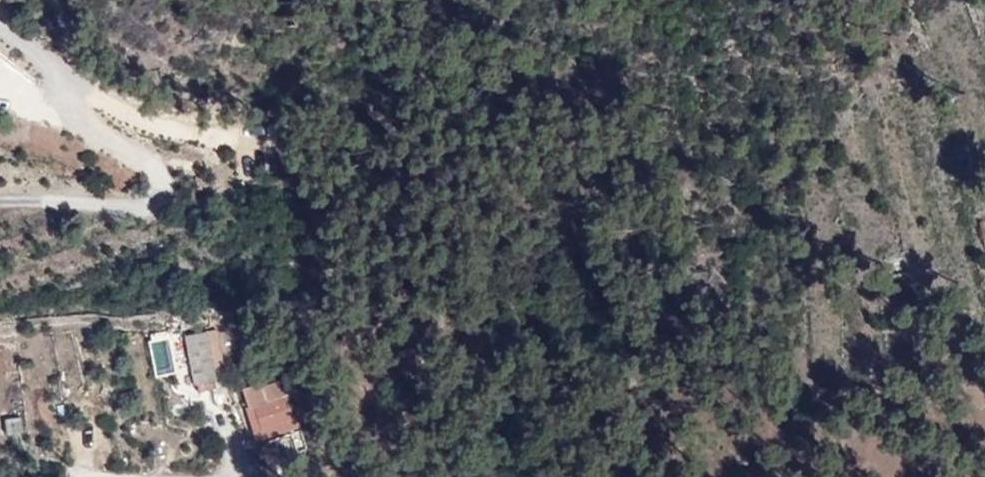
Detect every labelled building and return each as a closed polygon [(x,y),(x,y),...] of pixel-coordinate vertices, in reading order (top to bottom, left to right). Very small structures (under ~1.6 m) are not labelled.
[(216,328),(180,336),(192,392),(228,384),(216,328)] [(175,329),(147,335),(155,372),(183,366),(175,329)] [(238,392),(253,443),(300,429),(284,378),(238,392)]
